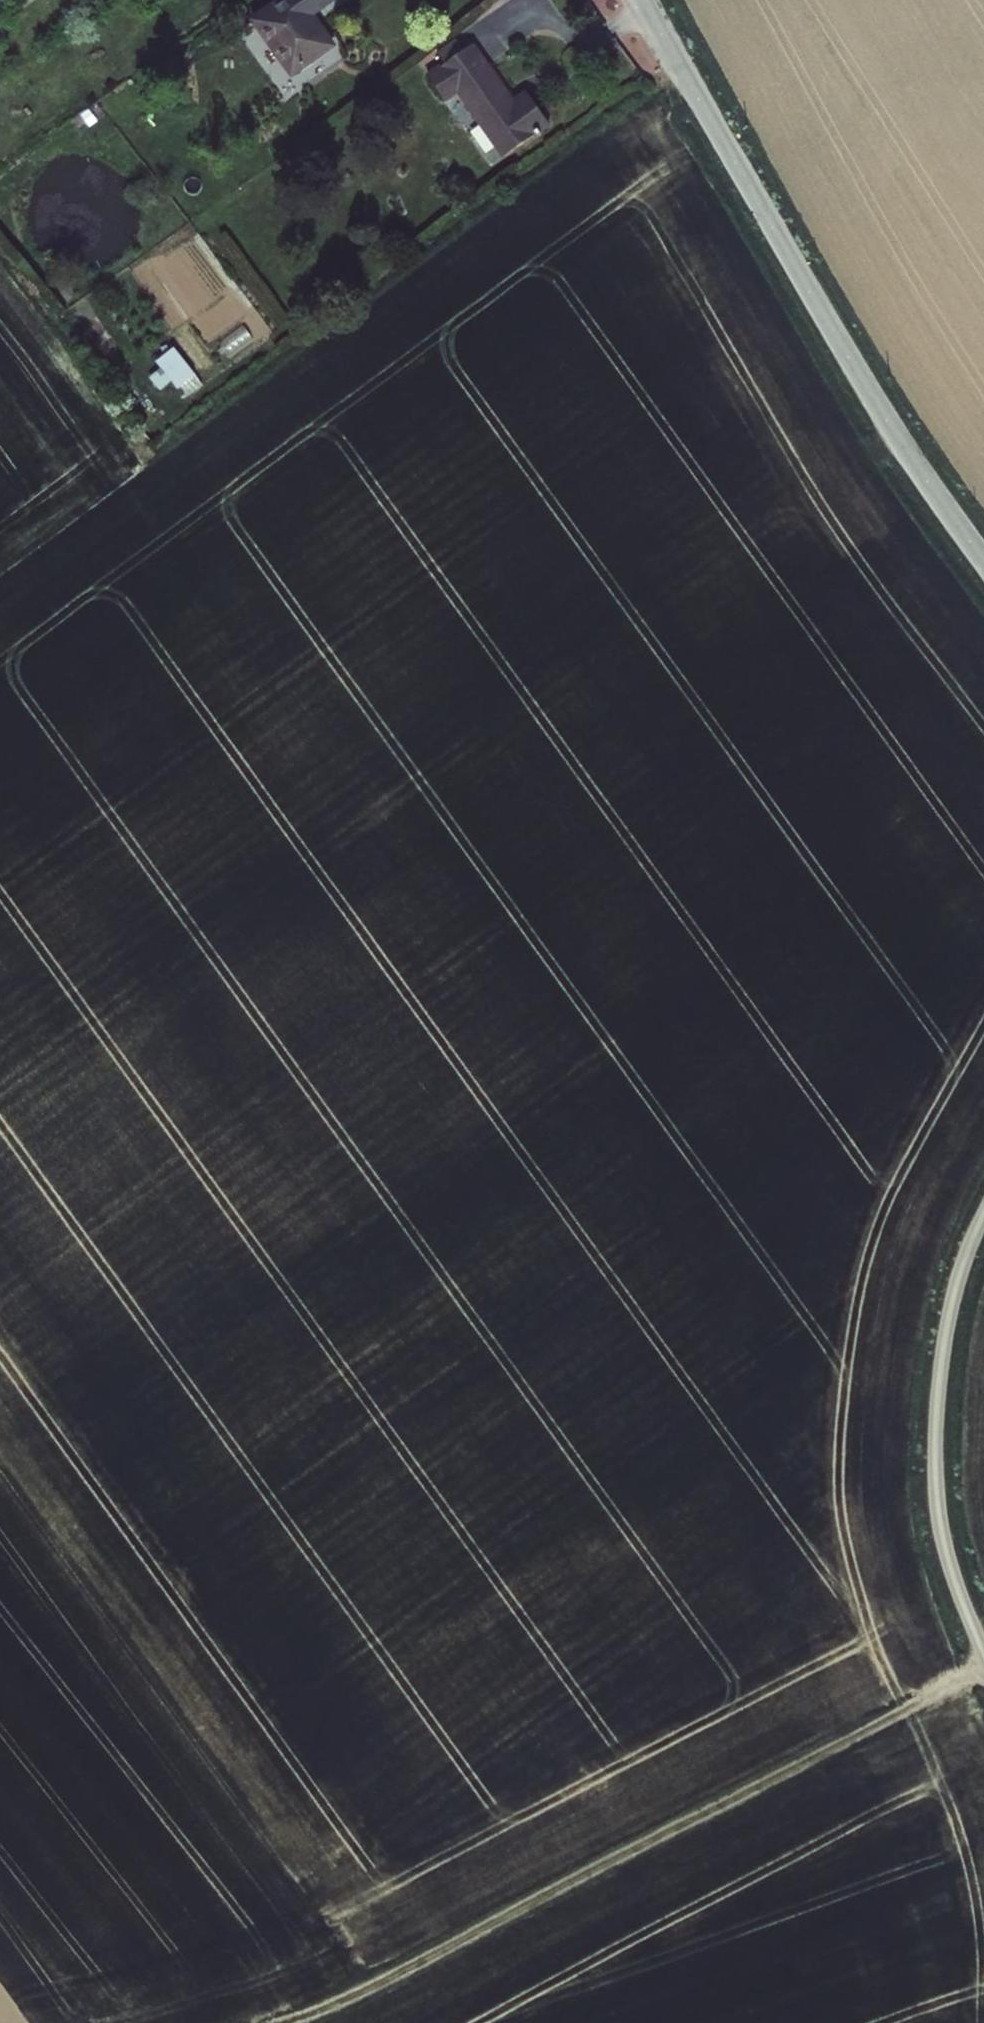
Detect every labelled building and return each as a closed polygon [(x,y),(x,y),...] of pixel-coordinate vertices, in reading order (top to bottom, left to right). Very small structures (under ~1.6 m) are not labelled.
[(250,22),(291,80),(336,47),(316,17),(340,0),(280,0),(250,22)] [(437,54),(446,66),(465,53),(456,40),(437,54)] [(457,96),(503,160),(536,136),(539,139),(551,128),(526,92),(514,100),(475,46),(465,53),(446,66),(443,68),(440,66),(427,75),(446,104),(457,96)] [(153,361),(160,373),(164,370),(181,397),(199,386),(176,347),(153,361)]
